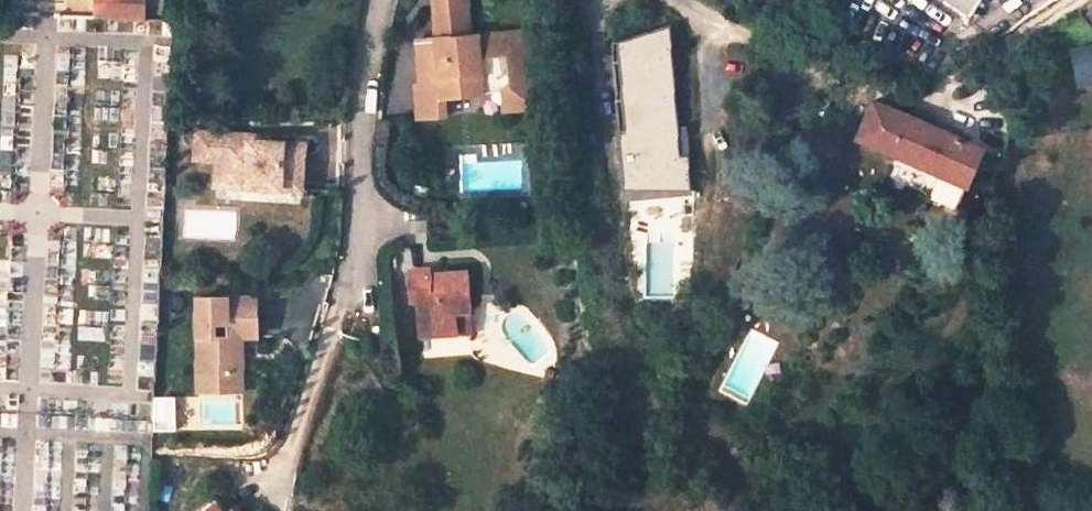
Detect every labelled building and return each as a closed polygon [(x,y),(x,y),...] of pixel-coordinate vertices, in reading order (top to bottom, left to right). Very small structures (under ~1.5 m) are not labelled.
[(101,15),(138,16),(139,0),(102,0),(101,15)] [(973,18),(984,0),(944,0),(973,18)] [(462,6),(432,7),(434,46),(419,47),(424,99),(444,98),(444,105),(507,100),(508,116),(530,115),(529,100),(535,99),(531,56),(527,56),(525,38),(500,40),(501,49),(482,49),(481,41),(465,42),(462,6)] [(684,155),(674,25),(616,43),(634,262),(648,262),(648,221),(681,221),(681,191),(694,191),(692,154),(684,155)] [(1079,52),(1086,85),(1091,83),(1091,50),(1079,52)] [(882,97),(890,100),(894,90),(886,87),(876,81),(871,93),(882,97)] [(424,99),(419,99),(420,125),(445,123),(444,105),(444,98),(424,99)] [(967,192),(983,156),(875,110),(859,146),(942,181),(967,192)] [(272,127),(198,122),(197,150),(220,151),(220,135),(271,139),(271,133),(272,127)] [(307,136),(271,133),(271,139),(220,135),(220,151),(219,162),(237,162),(237,178),(283,180),(283,175),(304,176),(307,136)] [(237,162),(219,162),(218,177),(237,178),(237,162)] [(1014,164),(1002,167),(1002,173),(1013,171),(1014,164)] [(967,192),(942,181),(935,196),(960,207),(967,192)] [(430,269),(409,270),(411,297),(419,298),(421,333),(461,330),(459,313),(476,312),(473,273),(429,277),(430,269)] [(200,289),(200,366),(233,366),(233,328),(243,328),(259,328),(259,289),(200,289)] [(459,313),(461,330),(476,330),(476,312),(459,313)] [(200,366),(201,383),(245,383),(243,328),(233,328),(233,366),(200,366)] [(519,413),(507,411),(506,421),(517,422),(519,413)] [(218,494),(203,510),(241,510),(234,504),(230,507),(218,494)]
